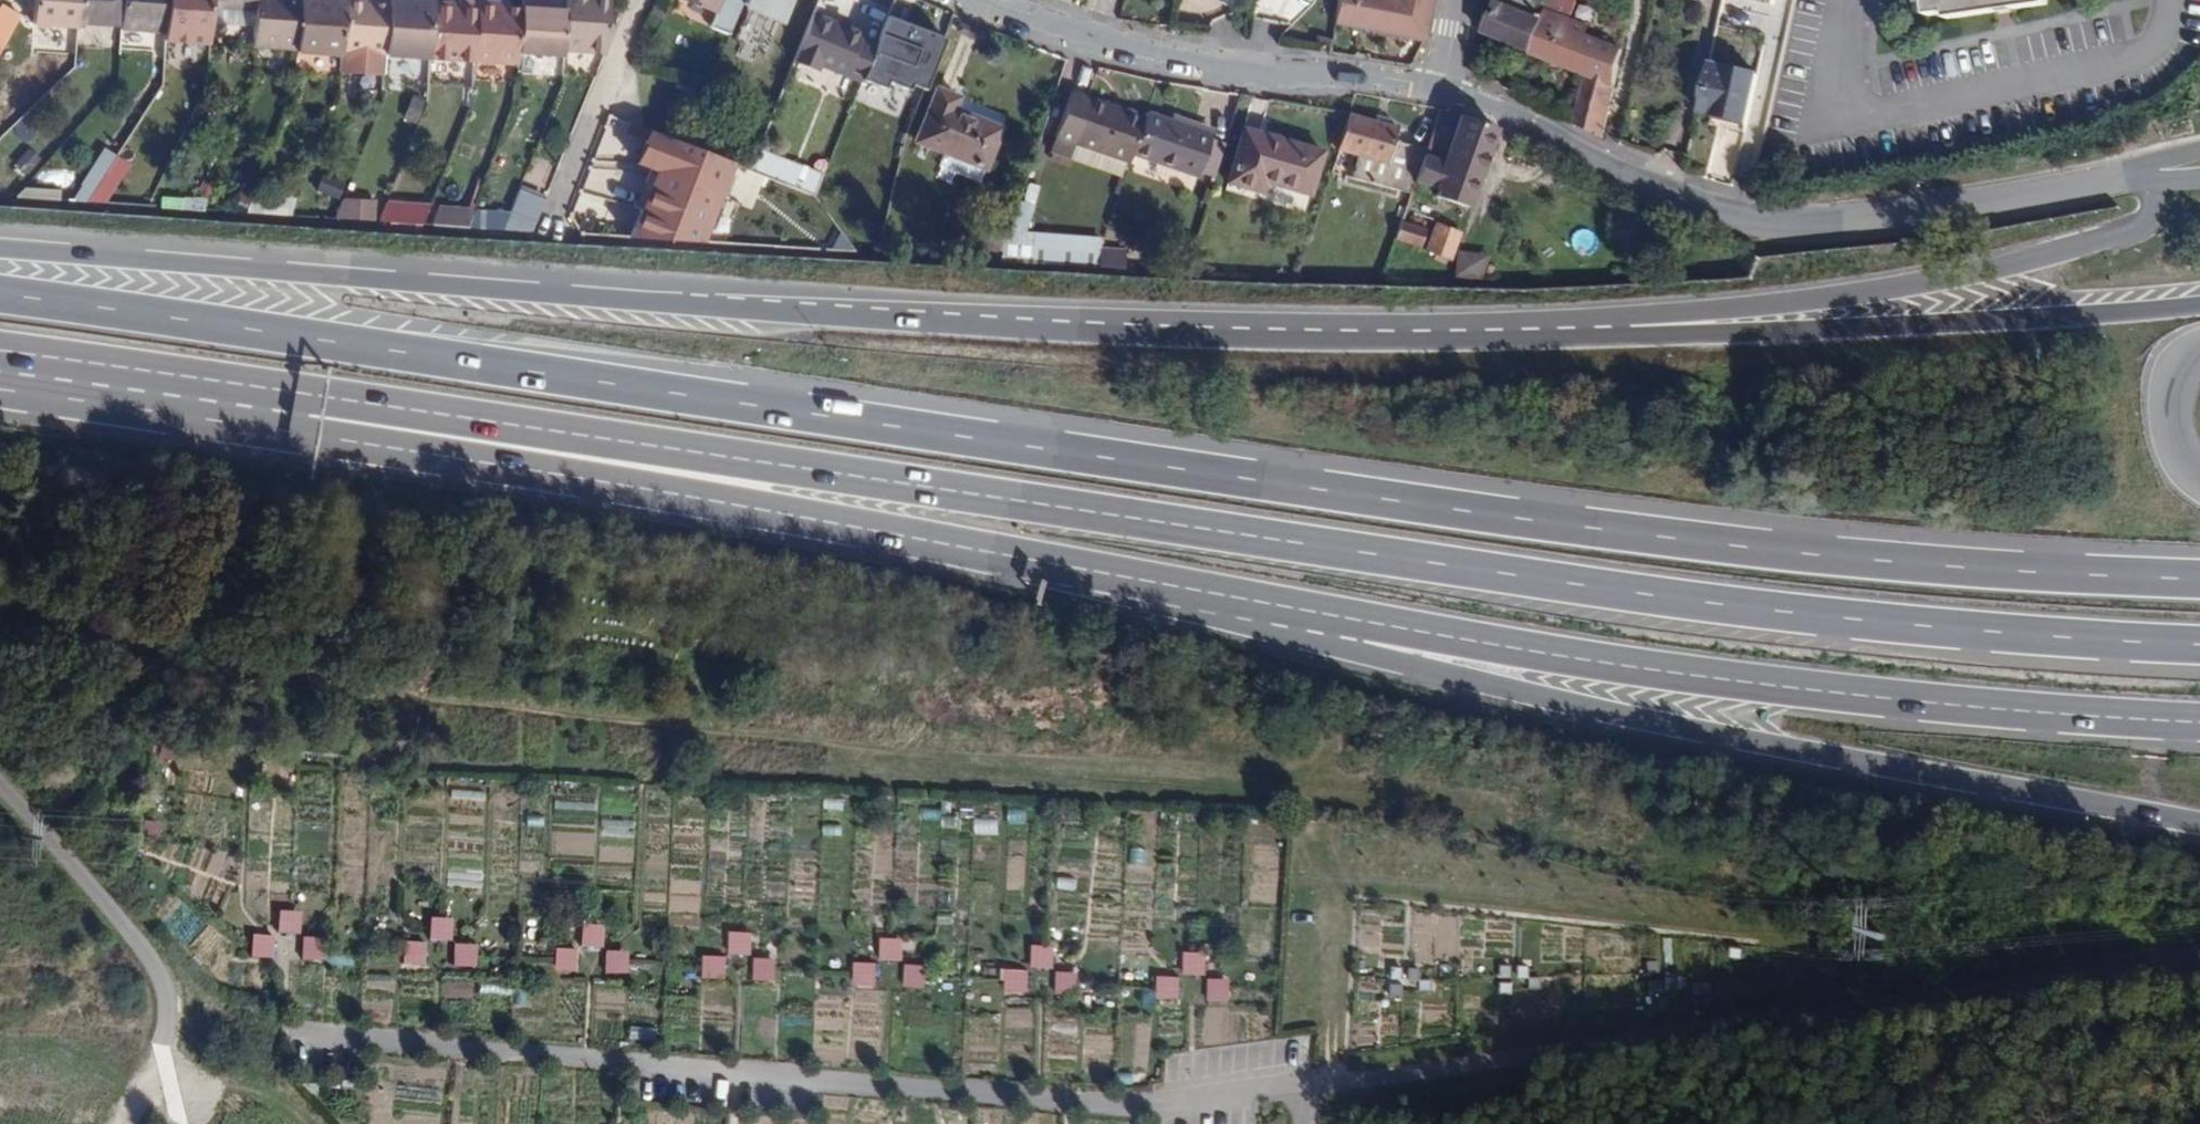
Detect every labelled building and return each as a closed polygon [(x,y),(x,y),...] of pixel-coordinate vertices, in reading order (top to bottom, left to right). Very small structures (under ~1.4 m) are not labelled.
[(75,28),(76,24),(78,0),(34,0),(32,26),(75,28)] [(76,24),(120,26),(122,0),(78,0),(76,24)] [(120,29),(165,32),(167,0),(122,0),(120,26),(120,29)] [(165,41),(209,43),(210,24),(212,6),(212,0),(167,0),(165,32),(165,41)] [(212,6),(255,8),(256,0),(212,0),(212,6)] [(253,44),(298,47),(302,0),(256,0),(255,8),(254,26),(253,44)] [(298,51),(341,54),(342,50),(345,1),(333,0),(302,0),(298,47),(298,51)] [(342,50),(388,53),(392,0),(370,0),(370,3),(345,1),(342,50)] [(388,53),(429,56),(433,5),(417,4),(407,4),(408,0),(392,0),(388,53)] [(429,56),(474,59),(478,0),(460,0),(460,4),(458,4),(458,7),(433,5),(429,56)] [(474,59),(519,62),(519,56),(523,7),(496,6),(497,1),(487,0),(478,0),(474,59)] [(519,56),(563,58),(563,50),(567,10),(551,9),(543,8),(543,0),(523,0),(523,7),(519,56)] [(543,8),(551,9),(552,0),(543,0),(543,8)] [(604,53),(606,48),(609,0),(567,0),(567,10),(563,50),(604,53)] [(730,36),(741,6),(744,0),(686,0),(715,12),(709,27),(730,36)] [(741,6),(779,21),(787,0),(744,0),(741,6)] [(1425,38),(1431,0),(1339,0),(1335,21),(1425,38)] [(1531,51),(1550,0),(1499,0),(1485,32),(1501,39),(1517,45),(1531,51)] [(1575,123),(1602,138),(1626,36),(1590,22),(1598,0),(1550,0),(1531,51),(1554,61),(1564,65),(1587,74),(1575,123)] [(1929,14),(1948,11),(1949,17),(2046,3),(2046,0),(1927,0),(1929,14)] [(212,6),(210,24),(254,26),(255,8),(212,6)] [(17,16),(0,7),(0,48),(17,16)] [(811,14),(792,61),(817,71),(820,64),(858,79),(857,76),(872,41),(859,36),(860,33),(811,14)] [(880,24),(872,41),(857,76),(882,87),(885,79),(907,88),(918,87),(940,37),(900,19),(895,31),(880,24)] [(1513,54),(1517,45),(1501,39),(1497,48),(1513,54)] [(1559,70),(1564,65),(1554,61),(1555,67),(1559,70)] [(1709,63),(1698,110),(1749,122),(1759,74),(1709,63)] [(916,144),(982,167),(998,126),(955,110),(959,97),(935,88),(916,144)] [(1129,153),(1141,117),(1069,92),(1054,137),(1075,144),(1126,162),(1129,153)] [(1492,128),(1439,109),(1426,144),(1414,178),(1435,185),(1434,192),(1465,203),(1492,128)] [(1169,121),(1144,112),(1141,117),(1129,153),(1195,176),(1197,173),(1215,178),(1226,145),(1209,140),(1210,136),(1169,121)] [(1373,119),(1348,112),(1338,147),(1358,152),(1353,172),(1410,189),(1414,178),(1426,144),(1394,134),(1397,126),(1383,122),(1373,119)] [(1375,114),(1373,119),(1383,122),(1384,117),(1375,114)] [(1171,116),(1169,121),(1210,136),(1212,131),(1171,116)] [(1575,123),(1573,131),(1601,146),(1602,138),(1575,123)] [(1308,193),(1320,152),(1242,130),(1227,180),(1260,191),(1265,180),(1308,193)] [(698,244),(728,163),(640,131),(629,162),(650,172),(620,239),(698,244)] [(1075,144),(1054,137),(1048,153),(1068,160),(1075,144)] [(101,173),(114,154),(102,146),(89,166),(101,173)] [(811,195),(820,175),(763,149),(753,170),(811,195)] [(698,244),(850,246),(812,196),(728,163),(698,244)] [(261,192),(260,213),(272,214),(274,193),(261,192)] [(274,193),(272,214),(286,214),(288,194),(274,193)] [(342,199),(334,217),(372,220),(373,200),(342,199)] [(511,210),(503,229),(522,231),(534,201),(515,199),(511,210)] [(388,201),(380,221),(422,224),(431,204),(388,201)] [(534,201),(522,231),(532,232),(544,202),(534,201)] [(439,206),(432,225),(468,227),(475,208),(439,206)] [(475,208),(468,227),(503,229),(511,210),(475,208)] [(1400,219),(1394,238),(1414,246),(1422,226),(1400,219)] [(1447,256),(1456,232),(1433,224),(1424,247),(1447,256)] [(986,251),(984,260),(1030,262),(1040,233),(995,231),(992,238),(986,251)] [(997,819),(974,819),(974,834),(997,834),(997,819)] [(276,911),(274,933),(297,934),(298,912),(276,911)] [(427,918),(426,942),(448,943),(449,919),(427,918)] [(577,926),(577,949),(601,948),(601,925),(577,926)] [(751,956),(752,933),(729,932),(728,955),(751,956)] [(249,935),(247,959),(271,960),(272,936),(249,935)] [(301,936),(297,958),(319,962),(324,940),(301,936)] [(880,938),(879,960),(902,961),(903,939),(880,938)] [(423,966),(423,942),(400,942),(400,966),(423,966)] [(472,968),(473,946),(450,944),(449,967),(472,968)] [(1031,968),(1053,969),(1054,946),(1031,946),(1031,968)] [(551,972),(574,974),(575,950),(552,949),(551,972)] [(602,975),(624,975),(624,952),(602,952),(602,975)] [(1182,976),(1205,976),(1205,953),(1182,953),(1182,976)] [(703,956),(702,979),(725,980),(726,957),(703,956)] [(753,958),(752,982),(775,983),(776,959),(753,958)] [(854,962),(852,985),(875,986),(876,964),(854,962)] [(905,964),(903,987),(925,990),(927,967),(905,964)] [(1027,995),(1029,971),(1005,970),(1004,993),(1027,995)] [(1056,971),(1055,992),(1076,993),(1078,973),(1056,971)] [(1156,977),(1156,1000),(1178,1000),(1178,977),(1156,977)] [(1207,979),(1206,1002),(1228,1003),(1230,980),(1207,979)] [(475,1004),(510,1007),(511,985),(477,983),(475,1004)]
